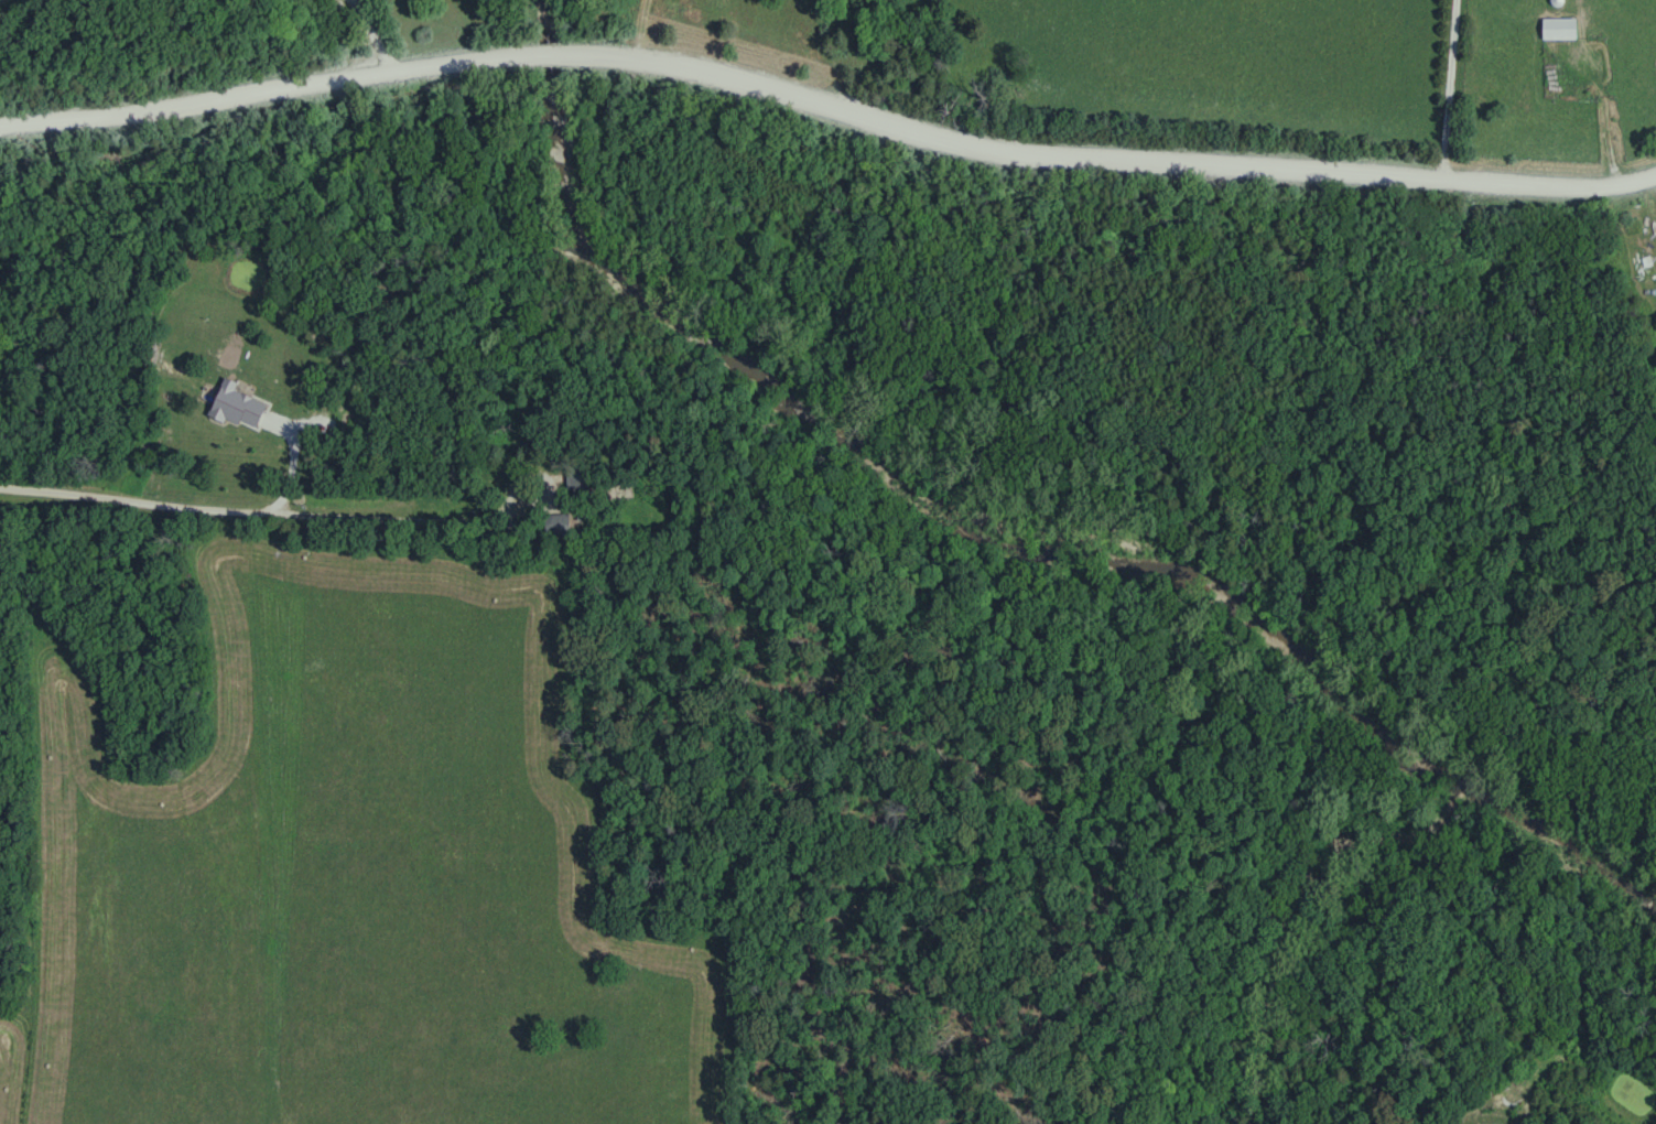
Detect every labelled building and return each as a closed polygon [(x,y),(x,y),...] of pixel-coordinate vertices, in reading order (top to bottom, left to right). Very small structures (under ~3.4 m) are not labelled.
[(1579,40),(1579,19),(1545,19),(1545,40),(1579,40)] [(270,406),(237,390),(240,384),(229,379),(213,414),(257,434),(270,406)] [(569,467),(569,496),(592,496),(592,467),(569,467)] [(548,516),(548,538),(572,538),(572,516),(548,516)]
